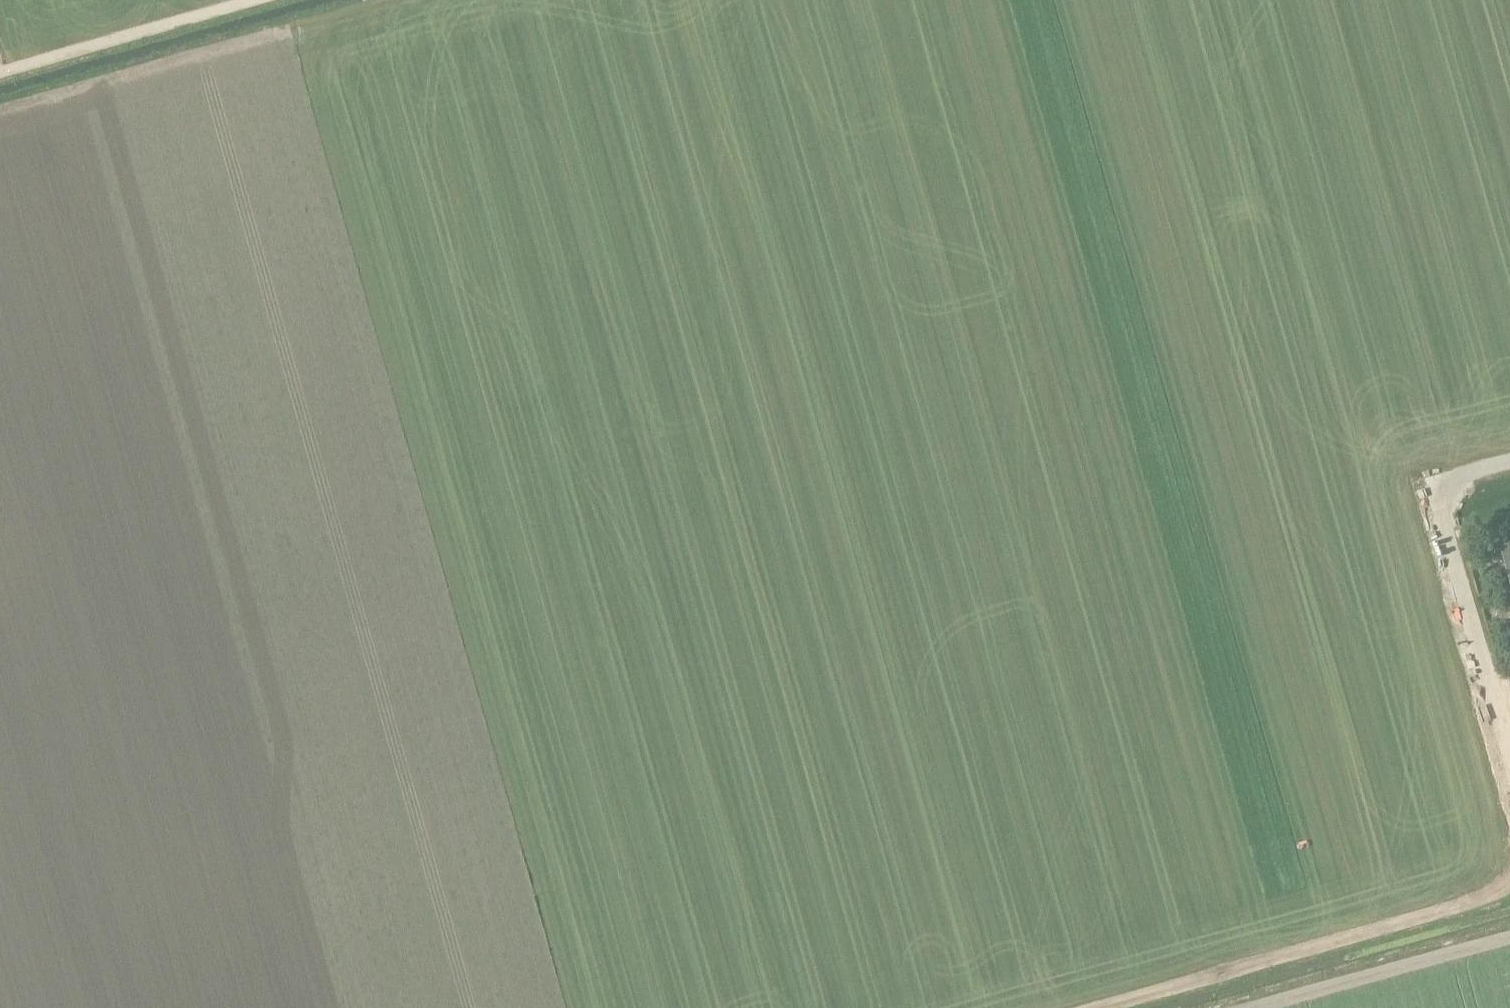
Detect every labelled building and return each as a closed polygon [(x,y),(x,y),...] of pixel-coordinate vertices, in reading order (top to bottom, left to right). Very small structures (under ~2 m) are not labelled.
[(1500,547),(1509,581),(1509,544),(1500,547)]
